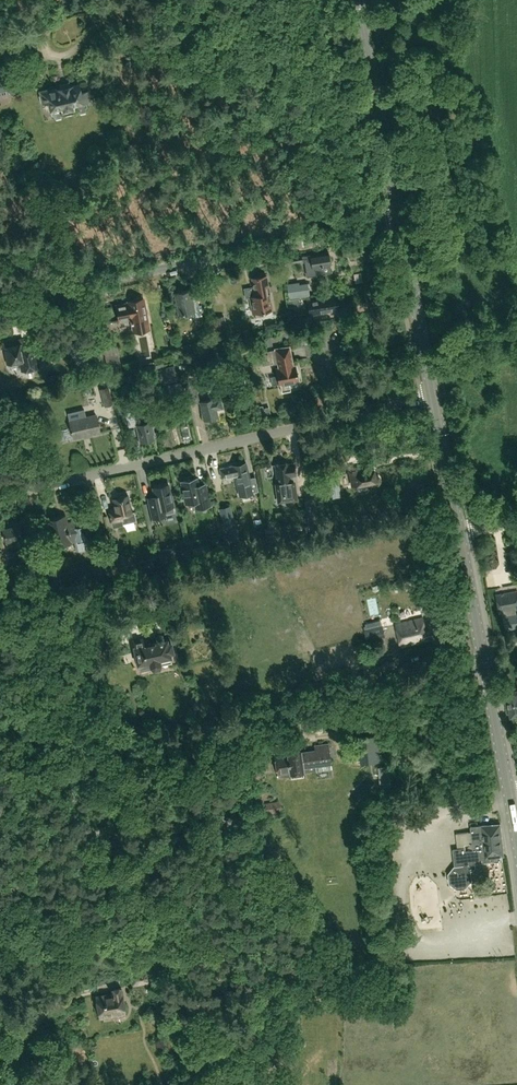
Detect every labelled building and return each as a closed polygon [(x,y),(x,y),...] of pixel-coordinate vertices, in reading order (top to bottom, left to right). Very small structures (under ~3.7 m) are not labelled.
[(0,73),(0,95),(12,92),(13,96),(17,95),(11,70),(0,73)] [(86,101),(89,101),(87,92),(81,94),(79,86),(70,88),(69,86),(62,88),(62,90),(41,95),(43,104),(48,103),(50,109),(60,107),(61,113),(63,112),(64,115),(74,113),(73,110),(77,109),(80,114),(85,113),(85,107),(87,107),(86,101)] [(301,254),(290,255),(291,264),(305,262),(305,264),(307,276),(322,274),(321,267),(330,265),(330,263),(331,262),(331,259),(329,258),(328,253),(310,255),(302,257),(301,254)] [(360,273),(353,275),(355,284),(362,282),(360,273)] [(253,288),(244,289),(245,298),(250,297),(253,313),(271,310),(269,294),(267,287),(269,286),(267,276),(265,275),(261,275),(261,277),(252,278),(254,287),(253,288)] [(299,285),(298,283),(287,284),(289,298),(300,296),(309,294),(307,284),(299,285)] [(196,288),(175,292),(175,293),(179,314),(194,311),(195,316),(201,315),(196,288)] [(335,296),(319,299),(319,298),(314,298),(313,295),(306,297),(309,315),(337,310),(335,296)] [(131,319),(133,332),(149,330),(147,317),(144,299),(142,299),(141,297),(135,298),(136,300),(129,301),(129,302),(115,304),(118,321),(131,319)] [(306,314),(291,316),(292,325),(307,323),(306,314)] [(224,315),(212,318),(216,333),(227,330),(228,329),(225,316),(224,315)] [(206,341),(192,344),(195,355),(209,352),(206,341)] [(5,348),(9,367),(21,364),(23,374),(40,370),(35,348),(25,350),(24,344),(18,346),(18,345),(5,348)] [(299,374),(297,375),(291,344),(274,347),(275,351),(261,353),(263,365),(275,363),(280,385),(281,384),(283,392),(290,390),(289,383),(300,381),(299,374)] [(120,365),(116,346),(103,349),(108,368),(120,365)] [(103,368),(100,357),(89,359),(92,370),(103,368)] [(174,366),(167,368),(171,381),(177,380),(174,366)] [(190,404),(200,402),(197,389),(194,377),(184,379),(190,404)] [(122,378),(114,379),(115,386),(123,384),(122,378)] [(182,380),(158,387),(159,390),(166,388),(169,399),(185,394),(182,380)] [(199,381),(200,390),(207,388),(206,380),(199,381)] [(108,386),(99,389),(101,394),(104,406),(111,404),(113,404),(108,386)] [(221,397),(200,402),(204,420),(219,417),(217,410),(224,408),(221,397)] [(269,406),(263,408),(263,405),(259,406),(261,415),(270,413),(269,406)] [(148,408),(125,413),(129,427),(137,426),(140,442),(150,440),(149,436),(154,435),(151,422),(148,408)] [(96,415),(86,418),(84,409),(67,412),(69,422),(70,422),(72,430),(71,431),(71,432),(73,432),(74,439),(100,433),(96,415)] [(246,461),(219,467),(221,478),(234,475),(239,496),(254,493),(253,491),(258,490),(255,475),(250,477),(246,461)] [(293,475),(296,475),(295,464),(288,465),(288,464),(277,465),(279,482),(275,483),(277,502),(298,499),(295,480),(293,480),(293,475)] [(379,483),(380,480),(378,477),(376,476),(375,476),(373,468),(365,469),(365,468),(352,471),(354,485),(371,482),(372,483),(373,484),(375,485),(377,485),(379,483)] [(266,474),(256,475),(256,483),(266,482),(266,474)] [(340,489),(338,476),(327,478),(329,491),(340,489)] [(210,506),(207,492),(200,493),(196,477),(181,481),(186,503),(194,501),(196,509),(210,506)] [(165,513),(174,511),(168,484),(153,487),(155,496),(147,498),(152,518),(166,515),(165,513)] [(126,497),(124,495),(120,496),(119,498),(114,499),(116,509),(110,510),(114,526),(136,521),(134,512),(131,512),(127,496),(126,497)] [(319,524),(317,508),(306,509),(308,525),(319,524)] [(72,542),(74,541),(76,550),(91,547),(89,538),(92,537),(88,519),(68,523),(66,516),(46,521),(52,547),(72,543),(72,542)] [(236,527),(233,516),(223,519),(226,530),(236,527)] [(276,541),(274,522),(267,523),(268,527),(264,527),(266,542),(276,541)] [(15,540),(22,538),(19,527),(4,531),(9,553),(17,551),(15,540)] [(195,557),(204,555),(201,546),(193,548),(195,557)] [(169,563),(166,548),(158,550),(161,565),(169,563)] [(130,572),(125,553),(115,556),(120,575),(130,572)] [(57,591),(54,577),(47,578),(50,592),(57,591)] [(77,593),(82,612),(95,609),(91,590),(77,593)] [(496,595),(500,612),(516,609),(516,591),(496,595)] [(402,647),(428,641),(423,618),(396,625),(402,647)] [(506,632),(516,630),(516,618),(504,620),(506,632)] [(172,644),(178,643),(177,639),(165,641),(165,640),(156,642),(156,643),(145,645),(144,640),(134,642),(139,669),(151,667),(154,669),(159,668),(161,665),(171,663),(170,657),(171,657),(170,653),(174,652),(172,644)] [(516,703),(516,691),(506,693),(509,705),(516,703)] [(509,705),(511,717),(516,715),(516,703),(509,705)] [(380,762),(378,736),(359,738),(361,764),(380,762)] [(318,761),(330,760),(328,743),(314,745),(315,751),(301,752),(301,751),(288,752),(288,755),(275,757),(277,773),(291,771),(291,777),(304,775),(303,767),(318,766),(318,761)] [(390,766),(380,767),(381,777),(391,776),(390,766)] [(266,813),(281,811),(279,801),(265,803),(266,813)] [(470,871),(470,870),(473,870),(476,867),(475,864),(476,863),(502,860),(501,856),(504,855),(501,837),(502,837),(500,824),(482,825),(470,826),(471,831),(456,833),(458,852),(457,852),(458,861),(455,861),(456,866),(454,866),(449,873),(450,882),(457,887),(465,886),(471,880),(470,871)] [(148,955),(163,948),(157,936),(142,943),(148,955)] [(146,970),(131,973),(133,986),(148,983),(146,970)] [(124,1013),(125,1013),(121,988),(112,989),(112,993),(96,996),(100,1017),(103,1017),(104,1020),(125,1016),(124,1013)]
